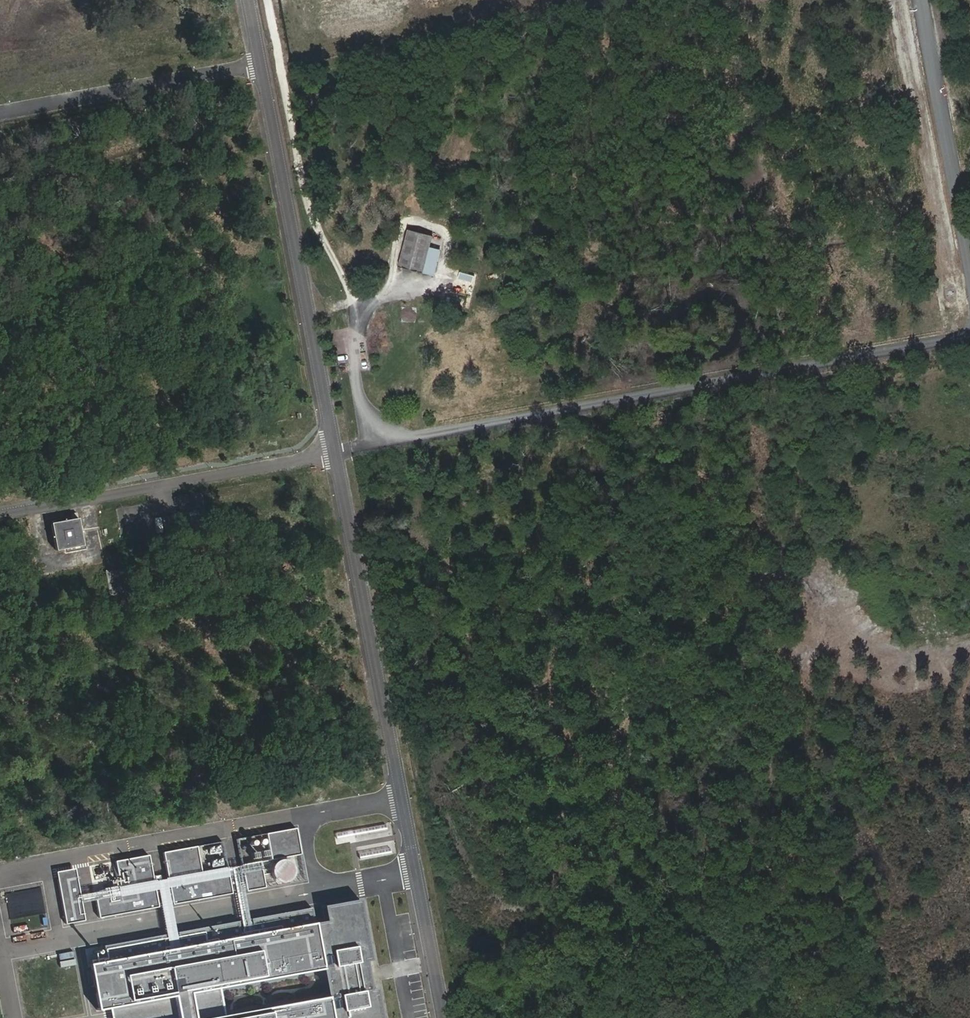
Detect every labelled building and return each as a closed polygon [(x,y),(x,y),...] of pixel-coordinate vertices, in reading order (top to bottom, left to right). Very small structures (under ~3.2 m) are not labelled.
[(424,273),(433,237),(409,230),(400,266),(424,273)] [(443,239),(433,237),(424,273),(434,276),(443,239)] [(124,538),(139,535),(136,520),(121,523),(124,538)] [(83,545),(79,522),(54,526),(60,549),(83,545)] [(104,630),(104,637),(128,633),(127,627),(104,630)] [(152,856),(59,874),(69,928),(310,883),(300,829),(167,854),(172,880),(157,883),(152,856)] [(42,887),(6,894),(13,920),(47,913),(42,887)] [(369,899),(328,906),(330,920),(88,962),(98,1016),(112,1013),(113,1017),(390,1017),(369,899)] [(67,997),(80,993),(75,978),(63,982),(67,997)] [(48,1001),(62,997),(60,991),(46,994),(48,1001)] [(51,1017),(65,1015),(64,1008),(50,1010),(51,1017)]
